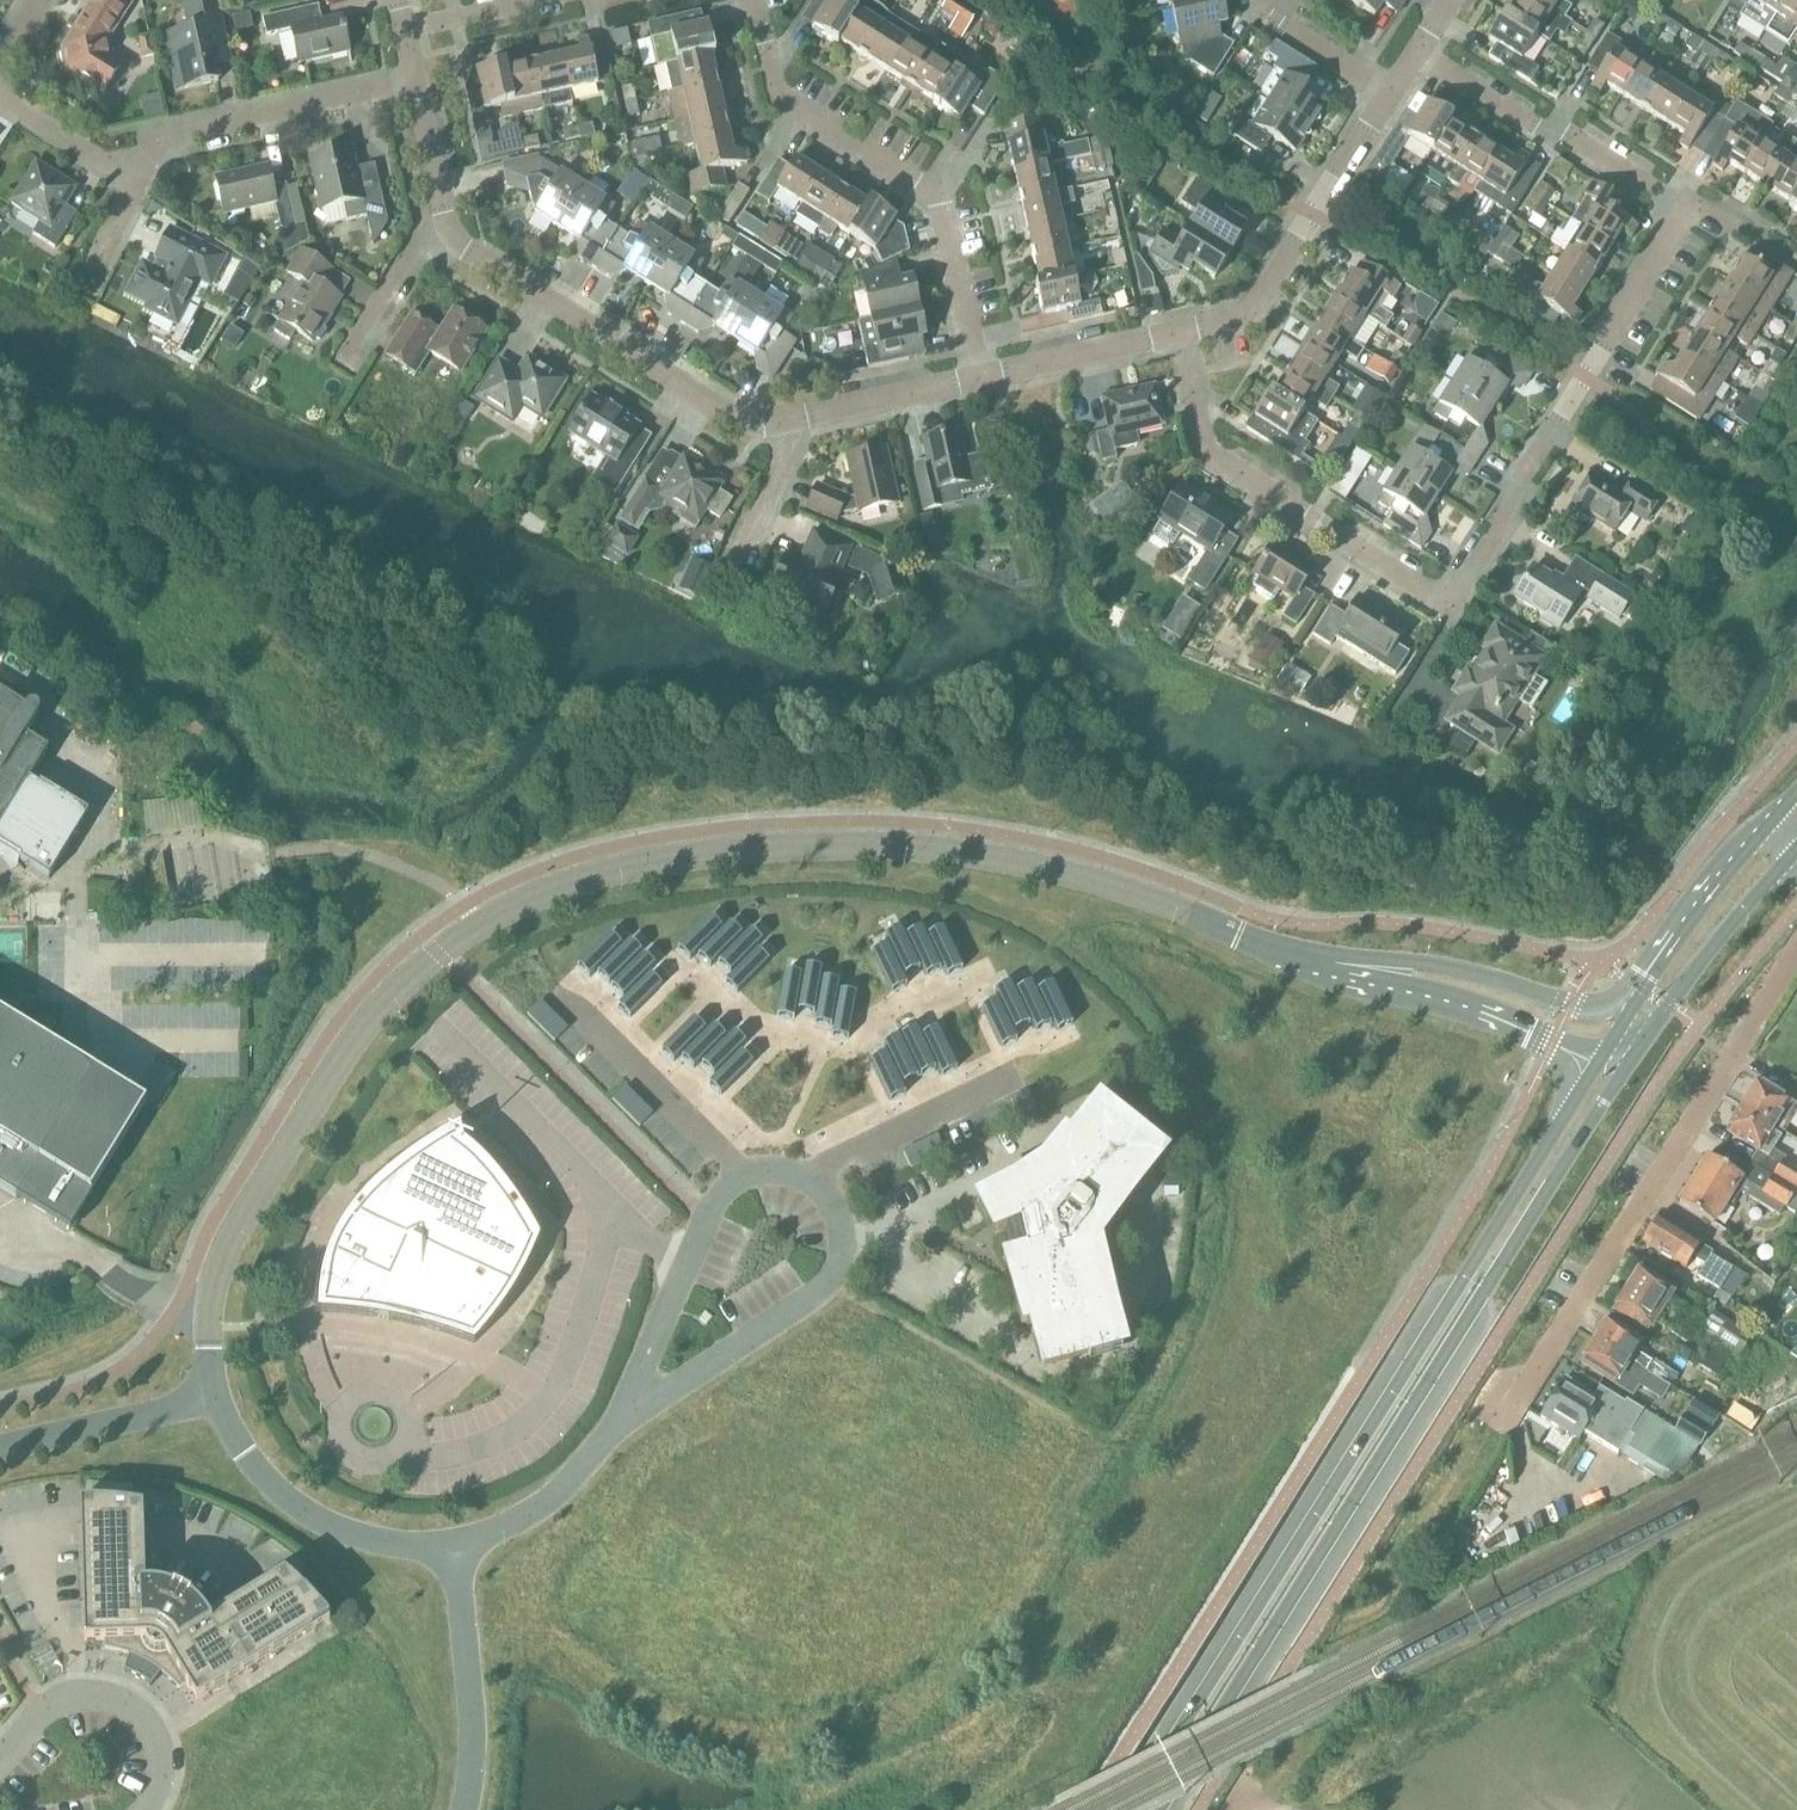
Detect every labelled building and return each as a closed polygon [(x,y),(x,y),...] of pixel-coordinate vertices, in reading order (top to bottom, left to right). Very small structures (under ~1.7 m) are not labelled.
[(126,77),(117,71),(122,63),(114,58),(109,39),(134,0),(94,0),(63,50),(68,69),(105,92),(108,86),(117,92),(126,77)] [(217,81),(209,47),(224,43),(214,0),(213,0),(184,7),(190,30),(165,36),(178,90),(217,81)] [(806,13),(817,20),(811,29),(837,45),(839,41),(840,42),(840,41),(839,41),(864,1),(862,0),(854,0),(850,7),(839,0),(814,0),(806,13)] [(1169,8),(1171,7),(1177,35),(1183,34),(1186,47),(1183,47),(1186,64),(1191,62),(1214,76),(1232,47),(1213,36),(1212,28),(1225,25),(1220,0),(1200,0),(1169,7),(1169,8)] [(1373,17),(1384,0),(1346,0),(1373,17)] [(1565,19),(1534,0),(1517,0),(1507,16),(1508,16),(1507,16),(1536,35),(1549,44),(1557,31),(1565,36),(1572,24),(1565,19)] [(1558,0),(1534,0),(1565,19),(1571,9),(1558,1),(1558,0)] [(1620,13),(1633,22),(1643,5),(1634,0),(1628,0),(1620,13)] [(1784,0),(1749,0),(1739,15),(1765,31),(1784,0)] [(1792,42),(1796,34),(1796,0),(1784,0),(1765,31),(1789,46),(1792,42)] [(863,56),(888,17),(864,1),(839,41),(840,41),(840,42),(863,56)] [(956,17),(962,8),(950,1),(945,10),(956,17)] [(320,21),(317,5),(262,18),(266,35),(291,30),(299,63),(349,51),(341,17),(320,21)] [(962,8),(956,17),(969,25),(975,16),(962,8)] [(1663,29),(1668,21),(1656,13),(1651,21),(1663,29)] [(1486,55),(1530,84),(1537,71),(1521,60),(1536,35),(1503,14),(1487,40),(1494,44),(1486,55)] [(711,54),(711,55),(714,54),(708,24),(684,30),(681,17),(649,23),(653,37),(670,33),(674,51),(658,55),(660,66),(676,62),(711,54)] [(887,72),(906,42),(912,32),(888,17),(863,56),(887,72)] [(595,39),(607,37),(603,18),(591,20),(595,39)] [(1585,32),(1595,39),(1603,26),(1593,20),(1585,32)] [(995,36),(1001,28),(992,21),(986,29),(995,36)] [(1668,21),(1663,29),(1675,37),(1680,29),(1668,21)] [(1586,53),(1595,39),(1585,32),(1576,47),(1586,53)] [(1620,95),(1639,66),(1613,50),(1618,43),(1606,36),(1586,66),(1598,73),(1589,89),(1598,94),(1604,85),(1620,95)] [(1711,58),(1716,51),(1692,36),(1686,45),(1696,52),(1698,50),(1711,58)] [(561,57),(569,91),(597,84),(587,40),(577,42),(579,53),(561,57)] [(911,87),(938,46),(928,40),(921,52),(906,42),(887,72),(911,87)] [(1269,101),(1310,127),(1326,101),(1302,86),(1315,68),(1278,44),(1271,55),(1281,61),(1275,70),(1285,76),(1269,101)] [(936,102),(962,61),(938,46),(911,87),(934,102),(932,105),(933,106),(934,106),(933,106),(935,102),(936,102)] [(1746,61),(1750,54),(1740,47),(1735,54),(1746,61)] [(1716,51),(1711,58),(1710,60),(1722,68),(1728,59),(1716,51)] [(1770,77),(1775,67),(1751,52),(1750,54),(1746,61),(1770,77)] [(710,55),(711,55),(711,54),(676,62),(682,90),(716,83),(710,55)] [(541,97),(569,91),(561,57),(533,63),(541,97)] [(1644,111),(1663,81),(1671,68),(1659,60),(1651,73),(1639,66),(1620,95),(1644,111)] [(936,102),(934,106),(958,122),(968,105),(980,112),(1001,81),(988,73),(985,76),(962,61),(936,102)] [(513,103),(541,97),(533,63),(506,69),(507,69),(506,70),(513,103)] [(652,64),(635,73),(642,87),(659,78),(652,64)] [(507,69),(506,69),(505,65),(475,72),(481,95),(468,98),(473,122),(478,143),(491,140),(484,110),(513,103),(506,70),(507,69)] [(1162,66),(1157,76),(1169,82),(1174,72),(1162,66)] [(1796,88),(1796,85),(1786,79),(1788,76),(1775,67),(1770,77),(1782,84),(1780,87),(1792,95),(1796,88)] [(1669,126),(1687,97),(1663,81),(1644,111),(1669,126)] [(677,121),(723,110),(716,83),(682,90),(671,93),(677,121)] [(1787,104),(1792,95),(1780,87),(1775,96),(1787,104)] [(625,103),(634,101),(631,88),(622,90),(625,103)] [(1792,95),(1787,104),(1796,110),(1796,98),(1792,95)] [(1703,154),(1724,120),(1687,97),(1669,126),(1684,136),(1678,145),(1687,151),(1690,146),(1703,154)] [(634,101),(625,103),(627,116),(637,114),(634,101)] [(1294,152),(1310,127),(1269,101),(1253,126),(1243,120),(1232,136),(1260,154),(1271,137),(1294,152)] [(1202,103),(1196,113),(1204,118),(1210,108),(1202,103)] [(1450,123),(1452,119),(1427,103),(1417,118),(1406,110),(1367,171),(1382,181),(1409,138),(1431,152),(1450,123)] [(683,149),(695,146),(729,138),(723,110),(677,121),(683,149)] [(1054,151),(1046,153),(1038,118),(1006,125),(1010,143),(1008,144),(1014,173),(1049,166),(1091,156),(1101,154),(1098,141),(1065,148),(1062,145),(1054,151)] [(1743,173),(1761,144),(1724,120),(1703,154),(1715,161),(1711,166),(1721,172),(1727,163),(1743,173)] [(1450,123),(1431,152),(1455,168),(1474,138),(1450,123)] [(578,129),(580,139),(593,136),(590,126),(578,129)] [(566,142),(580,139),(578,129),(564,132),(566,142)] [(1767,188),(1796,143),(1784,136),(1774,151),(1761,144),(1743,173),(1767,188)] [(720,170),(728,168),(747,164),(745,154),(732,151),(729,138),(695,146),(701,175),(687,178),(691,196),(724,188),(720,170)] [(1472,195),(1480,183),(1498,153),(1474,138),(1455,168),(1448,180),(1472,195)] [(522,142),(524,151),(538,148),(535,139),(522,142)] [(491,141),(478,144),(481,159),(502,155),(499,144),(492,145),(491,141)] [(633,160),(647,156),(644,143),(630,146),(633,160)] [(1796,195),(1796,166),(1796,144),(1796,143),(1767,188),(1790,203),(1788,206),(1789,207),(1788,206),(1791,203),(1796,195)] [(361,191),(352,149),(310,159),(322,210),(343,205),(347,221),(367,216),(373,245),(374,245),(388,222),(380,187),(361,191)] [(1498,153),(1480,183),(1504,198),(1498,208),(1510,215),(1525,191),(1541,167),(1519,154),(1513,163),(1498,153)] [(1101,154),(1091,156),(1095,171),(1104,169),(1101,154)] [(647,156),(633,160),(635,170),(649,167),(647,156)] [(801,205),(820,176),(794,159),(788,169),(777,161),(756,194),(768,202),(776,189),(801,205)] [(55,249),(71,223),(59,215),(76,188),(36,163),(10,203),(40,222),(32,234),(55,249)] [(557,228),(582,188),(558,172),(557,174),(542,165),(505,173),(508,187),(526,194),(530,210),(533,212),(532,213),(557,228)] [(1021,201),(1055,194),(1049,166),(1014,173),(1021,201)] [(274,188),(269,167),(218,179),(225,213),(276,202),(282,230),(297,227),(288,185),(274,188)] [(479,168),(478,183),(500,184),(500,169),(479,168)] [(825,220),(844,191),(820,176),(801,205),(825,220)] [(1188,228),(1230,254),(1245,228),(1225,216),(1232,205),(1197,183),(1184,204),(1198,213),(1188,228)] [(1532,196),(1540,201),(1548,188),(1540,183),(1532,196)] [(594,268),(598,262),(617,231),(603,222),(613,207),(582,188),(557,228),(577,241),(579,259),(594,268)] [(1027,229),(1061,222),(1058,207),(1073,204),(1070,190),(1055,194),(1021,201),(1027,229)] [(1582,227),(1611,246),(1621,231),(1630,236),(1636,227),(1632,225),(1640,211),(1606,190),(1582,227)] [(868,206),(870,202),(869,202),(867,205),(844,191),(825,220),(818,232),(830,239),(837,228),(850,236),(868,206)] [(1428,211),(1434,202),(1422,195),(1416,204),(1428,211)] [(1789,207),(1796,212),(1796,195),(1791,203),(1788,206),(1789,207)] [(1533,212),(1540,201),(1532,196),(1525,206),(1533,212)] [(1105,212),(1114,210),(1111,197),(1102,199),(1105,212)] [(868,206),(850,236),(874,251),(882,265),(907,252),(902,231),(891,224),(895,218),(870,202),(868,206)] [(1434,202),(1428,211),(1440,218),(1445,209),(1434,202)] [(1114,210),(1105,212),(1108,226),(1117,224),(1114,210)] [(1465,233),(1474,219),(1462,211),(1452,226),(1465,233)] [(1033,257),(1067,250),(1061,222),(1027,229),(1033,257)] [(608,277),(626,271),(646,284),(671,244),(639,224),(630,239),(617,231),(598,262),(594,268),(608,277)] [(773,249),(778,242),(784,233),(774,227),(764,243),(773,249)] [(1596,270),(1611,246),(1582,227),(1574,240),(1559,231),(1552,242),(1566,252),(1596,270)] [(1214,279),(1230,254),(1188,228),(1180,241),(1163,230),(1147,255),(1176,273),(1184,260),(1214,279)] [(215,275),(224,258),(170,230),(150,268),(143,264),(128,294),(149,305),(147,309),(176,324),(205,270),(215,275)] [(1502,244),(1510,250),(1518,237),(1510,231),(1502,244)] [(738,236),(732,246),(746,255),(752,245),(738,236)] [(778,242),(773,249),(786,257),(791,250),(778,242)] [(683,324),(690,312),(705,288),(691,279),(702,263),(671,244),(646,284),(667,297),(669,316),(683,324)] [(1502,262),(1510,250),(1502,244),(1494,256),(1502,262)] [(1726,284),(1767,310),(1790,273),(1750,248),(1743,260),(1741,259),(1726,284)] [(1040,285),(1073,278),(1067,250),(1033,257),(1039,284),(1034,285),(1035,286),(1035,285),(1039,284),(1040,285)] [(312,342),(340,298),(350,282),(301,251),(288,273),(303,283),(279,321),(312,342)] [(1581,294),(1596,270),(1566,252),(1551,276),(1581,294)] [(1118,268),(1126,266),(1123,253),(1115,255),(1118,268)] [(768,256),(762,265),(776,274),(782,265),(768,256)] [(817,287),(825,275),(814,269),(818,263),(807,256),(796,274),(817,287)] [(1140,294),(1155,291),(1151,277),(1136,256),(1132,257),(1140,294)] [(245,260),(237,273),(253,283),(261,270),(245,260)] [(1334,298),(1376,324),(1383,329),(1391,317),(1380,310),(1389,296),(1391,297),(1398,287),(1360,263),(1353,275),(1350,273),(1334,298)] [(870,319),(918,309),(911,279),(890,284),(886,264),(854,278),(857,292),(863,290),(870,319)] [(1035,286),(1041,315),(1067,309),(1070,323),(1105,315),(1102,301),(1079,306),(1076,291),(1096,286),(1093,273),(1073,278),(1040,285),(1039,284),(1035,285),(1035,286)] [(825,275),(817,287),(826,292),(834,281),(825,275)] [(1571,310),(1581,294),(1551,276),(1543,289),(1529,280),(1521,292),(1574,325),(1580,316),(1571,310)] [(697,333),(713,327),(734,340),(760,300),(728,280),(718,296),(705,288),(690,312),(683,324),(697,333)] [(1752,334),(1767,310),(1726,284),(1710,308),(1752,334)] [(1361,348),(1376,324),(1334,298),(1319,322),(1361,348)] [(760,300),(734,340),(765,360),(758,370),(772,378),(795,342),(781,334),(791,319),(760,300)] [(1744,347),(1752,334),(1710,308),(1695,332),(1724,351),(1732,339),(1744,347)] [(918,309),(870,319),(876,348),(863,351),(867,368),(907,360),(903,342),(924,337),(918,309)] [(459,373),(485,331),(453,311),(427,352),(459,373)] [(407,368),(433,329),(413,315),(386,354),(407,368)] [(1363,350),(1361,348),(1319,322),(1304,346),(1333,365),(1342,350),(1356,359),(1363,350)] [(1796,336),(1796,329),(1793,326),(1786,337),(1794,342),(1796,336)] [(1411,347),(1420,333),(1411,327),(1402,341),(1411,347)] [(1734,357),(1724,351),(1695,332),(1679,356),(1719,381),(1734,357)] [(1324,379),(1333,365),(1304,346),(1288,370),(1331,398),(1337,388),(1324,379)] [(1452,383),(1492,408),(1511,379),(1523,386),(1532,372),(1495,348),(1486,361),(1472,352),(1452,383)] [(1387,365),(1396,371),(1405,358),(1396,352),(1387,365)] [(1695,418),(1719,381),(1679,356),(1669,372),(1660,366),(1654,376),(1669,385),(1662,397),(1695,418)] [(564,381),(527,358),(516,375),(505,377),(494,371),(499,363),(498,362),(475,399),(511,422),(521,406),(541,418),(564,381)] [(1761,374),(1770,380),(1777,368),(1769,363),(1761,374)] [(1388,383),(1396,371),(1387,365),(1379,377),(1388,383)] [(1326,406),(1331,398),(1288,370),(1273,394),(1274,394),(1274,395),(1302,413),(1312,397),(1326,406)] [(1762,391),(1770,380),(1761,374),(1754,386),(1762,391)] [(1474,438),(1492,408),(1452,383),(1432,414),(1447,423),(1439,436),(1464,452),(1465,453),(1476,460),(1484,447),(1485,445),(1474,438)] [(1101,461),(1115,458),(1113,449),(1138,443),(1135,430),(1161,424),(1153,388),(1102,399),(1109,431),(1095,435),(1101,461)] [(1371,390),(1358,414),(1369,422),(1384,398),(1371,390)] [(1308,446),(1301,441),(1314,421),(1302,414),(1302,413),(1274,395),(1274,394),(1273,394),(1270,392),(1270,393),(1269,392),(1246,430),(1290,458),(1314,473),(1316,468),(1300,458),(1308,446)] [(613,493),(649,435),(590,398),(568,432),(606,456),(591,479),(613,493)] [(461,399),(454,411),(464,418),(472,406),(461,399)] [(1746,417),(1754,404),(1746,399),(1738,412),(1746,417)] [(1390,418),(1394,411),(1384,404),(1377,414),(1384,419),(1390,418)] [(1358,430),(1365,419),(1357,414),(1350,425),(1358,430)] [(959,431),(921,440),(928,470),(916,472),(924,509),(941,505),(938,490),(982,480),(977,458),(965,460),(959,431)] [(1476,460),(1465,453),(1464,452),(1439,436),(1430,450),(1415,440),(1396,471),(1436,497),(1455,468),(1466,475),(1476,460)] [(858,512),(896,503),(884,448),(846,457),(858,512)] [(661,490),(645,480),(620,520),(632,527),(647,504),(651,507),(668,503),(675,508),(683,506),(701,517),(705,511),(717,519),(730,498),(718,490),(721,485),(705,474),(704,474),(703,469),(683,456),(661,490)] [(1428,535),(1423,519),(1436,497),(1396,471),(1376,503),(1390,512),(1382,526),(1419,550),(1428,535)] [(1623,494),(1591,474),(1571,506),(1612,532),(1626,510),(1645,522),(1659,500),(1630,482),(1623,494)] [(1122,485),(1094,506),(1104,520),(1132,498),(1122,485)] [(1208,505),(1199,499),(1199,497),(1180,485),(1159,519),(1159,520),(1152,531),(1153,537),(1168,546),(1173,544),(1180,533),(1209,552),(1190,582),(1205,591),(1237,541),(1222,531),(1231,517),(1209,503),(1208,505)] [(835,521),(845,498),(816,486),(807,508),(835,521)] [(931,514),(919,517),(923,534),(935,531),(931,514)] [(626,555),(637,538),(617,526),(607,543),(626,555)] [(715,527),(709,537),(719,543),(726,533),(715,527)] [(837,577),(849,547),(816,533),(808,551),(810,557),(800,561),(787,555),(769,594),(791,603),(789,607),(806,614),(810,604),(825,611),(839,578),(837,577)] [(1295,625),(1314,597),(1300,588),(1313,569),(1272,543),(1253,573),(1256,575),(1249,584),(1251,589),(1268,600),(1273,600),(1280,590),(1293,599),(1282,617),(1295,625)] [(881,603),(907,594),(898,564),(857,547),(849,566),(872,576),(881,603)] [(696,559),(688,574),(704,581),(711,566),(700,561),(696,559)] [(1532,567),(1513,597),(1539,613),(1538,613),(1542,615),(1539,619),(1556,630),(1580,593),(1582,589),(1565,577),(1560,584),(1532,567)] [(1600,576),(1587,598),(1619,618),(1633,596),(1600,576)] [(1405,627),(1358,597),(1345,617),(1330,607),(1312,636),(1330,647),(1335,638),(1345,644),(1350,636),(1385,658),(1405,627)] [(1183,598),(1163,630),(1180,641),(1200,609),(1183,598)] [(1531,676),(1543,658),(1494,627),(1482,647),(1488,651),(1473,676),(1466,671),(1453,691),(1461,696),(1446,721),(1496,753),(1510,731),(1500,725),(1517,698),(1531,706),(1545,684),(1531,676)] [(1268,671),(1278,656),(1260,645),(1250,660),(1268,671)] [(21,859),(21,862),(49,879),(86,815),(39,786),(37,789),(28,783),(47,751),(25,737),(38,716),(38,715),(38,714),(39,713),(38,711),(37,709),(36,708),(35,707),(34,707),(33,707),(31,707),(30,707),(29,707),(27,708),(26,709),(26,710),(0,694),(0,846),(21,859)] [(199,797),(143,804),(147,838),(204,832),(199,797)] [(170,907),(162,852),(143,896),(170,907)] [(710,916),(678,948),(689,960),(722,928),(710,916)] [(730,923),(698,955),(710,967),(742,935),(730,923)] [(900,927),(885,934),(904,975),(920,968),(900,927)] [(921,927),(906,935),(926,975),(941,968),(921,927)] [(943,928),(928,935),(947,976),(962,968),(943,928)] [(750,930),(718,961),(730,973),(762,941),(750,930)] [(609,933),(577,965),(589,977),(621,945),(609,933)] [(629,940),(597,972),(609,984),(641,952),(629,940)] [(887,944),(872,951),(891,992),(906,985),(887,944)] [(769,962),(757,950),(725,982),(737,994),(769,962)] [(643,954),(611,986),(623,997),(655,965),(643,954)] [(806,965),(798,1010),(814,1013),(822,968),(806,965)] [(802,974),(785,971),(777,1016),(794,1019),(802,974)] [(650,974),(618,1006),(629,1018),(661,986),(650,974)] [(839,981),(823,978),(815,1023),(831,1026),(839,981)] [(1010,982),(995,989),(1014,1030),(1029,1022),(1010,982)] [(1031,983),(1016,990),(1036,1031),(1051,1023),(1031,983)] [(1052,983),(1037,990),(1057,1031),(1072,1024),(1052,983)] [(856,994),(840,991),(832,1036),(848,1039),(856,994)] [(997,999),(982,1006),(1001,1047),(1016,1040),(997,999)] [(539,1002),(527,1014),(540,1027),(552,1015),(539,1002)] [(14,1199),(94,1071),(0,1014),(0,1190),(14,1199)] [(552,1015),(540,1027),(552,1040),(565,1028),(552,1015)] [(693,1018),(661,1050),(673,1062),(705,1030),(693,1018)] [(714,1025),(682,1057),(693,1068),(726,1036),(714,1025)] [(916,1027),(901,1034),(921,1075),(936,1068),(916,1027)] [(937,1028),(922,1035),(942,1076),(957,1068),(937,1028)] [(734,1031),(702,1063),(714,1075),(746,1043),(734,1031)] [(899,1036),(884,1043),(903,1084),(918,1076),(899,1036)] [(709,1084),(720,1095),(752,1063),(741,1052),(709,1084)] [(886,1052),(871,1060),(890,1100),(905,1093),(886,1052)] [(121,1088),(94,1071),(14,1199),(65,1231),(145,1103),(121,1088)] [(1742,1107),(1772,1126),(1784,1133),(1796,1111),(1796,1110),(1786,1103),(1755,1085),(1750,1094),(1742,1107)] [(626,1087),(613,1100),(625,1112),(638,1099),(626,1087)] [(638,1099),(625,1112),(636,1124),(649,1111),(638,1099)] [(1736,1119),(1729,1130),(1758,1148),(1750,1162),(1751,1162),(1752,1163),(1752,1161),(1762,1167),(1775,1174),(1779,1166),(1780,1164),(1782,1161),(1785,1157),(1772,1149),(1780,1137),(1769,1130),(1772,1126),(1742,1107),(1736,1119)] [(1015,1184),(981,1202),(997,1234),(1018,1226),(1026,1254),(1006,1260),(1025,1325),(1040,1322),(1042,1331),(1035,1333),(1045,1367),(1122,1347),(1096,1243),(1161,1158),(1099,1108),(1076,1136),(1081,1140),(1076,1147),(1065,1139),(1043,1166),(1015,1184)] [(462,1145),(457,1132),(423,1149),(390,1172),(354,1206),(334,1235),(317,1275),(312,1320),(373,1325),(422,1335),(473,1352),(501,1316),(511,1302),(527,1273),(538,1249),(516,1211),(495,1183),(479,1166),(468,1157),(462,1154),(462,1145)] [(1707,1158),(1679,1204),(1713,1225),(1736,1187),(1741,1179),(1707,1158)] [(1736,1187),(1743,1192),(1778,1212),(1784,1202),(1788,1204),(1796,1210),(1796,1187),(1775,1174),(1762,1167),(1752,1161),(1752,1163),(1751,1162),(1741,1179),(1736,1187)] [(1775,1174),(1796,1187),(1796,1169),(1782,1161),(1780,1164),(1779,1166),(1775,1174)] [(1692,1256),(1705,1264),(1710,1256),(1712,1252),(1700,1245),(1697,1249),(1654,1222),(1641,1242),(1684,1269),(1692,1256)] [(1744,1277),(1710,1256),(1705,1264),(1697,1277),(1732,1298),(1744,1277)] [(1637,1274),(1627,1290),(1677,1322),(1683,1311),(1666,1302),(1671,1295),(1637,1274)] [(72,1290),(81,1285),(77,1277),(68,1282),(72,1290)] [(1627,1290),(1616,1306),(1650,1327),(1654,1321),(1670,1331),(1670,1332),(1708,1356),(1702,1365),(1716,1374),(1729,1355),(1677,1322),(1627,1290)] [(1718,1291),(1713,1301),(1725,1309),(1731,1299),(1718,1291)] [(1710,1311),(1697,1330),(1735,1354),(1747,1335),(1710,1311)] [(1605,1324),(1595,1341),(1663,1385),(1672,1372),(1651,1359),(1649,1362),(1635,1353),(1639,1346),(1605,1324)] [(1595,1341),(1582,1361),(1634,1394),(1639,1386),(1660,1400),(1668,1388),(1663,1385),(1595,1341)] [(1765,1348),(1740,1386),(1762,1400),(1786,1362),(1765,1348)] [(1564,1380),(1542,1418),(1576,1438),(1581,1429),(1666,1480),(1679,1473),(1695,1447),(1672,1434),(1602,1394),(1599,1400),(1564,1380)] [(386,1421),(362,1403),(349,1422),(373,1439),(386,1421)] [(1690,1403),(1672,1434),(1695,1447),(1713,1416),(1690,1403)] [(1735,1407),(1729,1417),(1751,1430),(1756,1420),(1735,1407)] [(1478,1516),(1493,1522),(1504,1496),(1488,1490),(1478,1516)] [(179,1689),(186,1684),(198,1703),(330,1622),(284,1575),(217,1616),(199,1596),(185,1587),(158,1579),(144,1578),(141,1529),(140,1508),(79,1504),(80,1525),(82,1603),(82,1622),(83,1640),(104,1640),(104,1649),(116,1650),(128,1654),(123,1670),(151,1684),(160,1670),(170,1679),(179,1689)]
